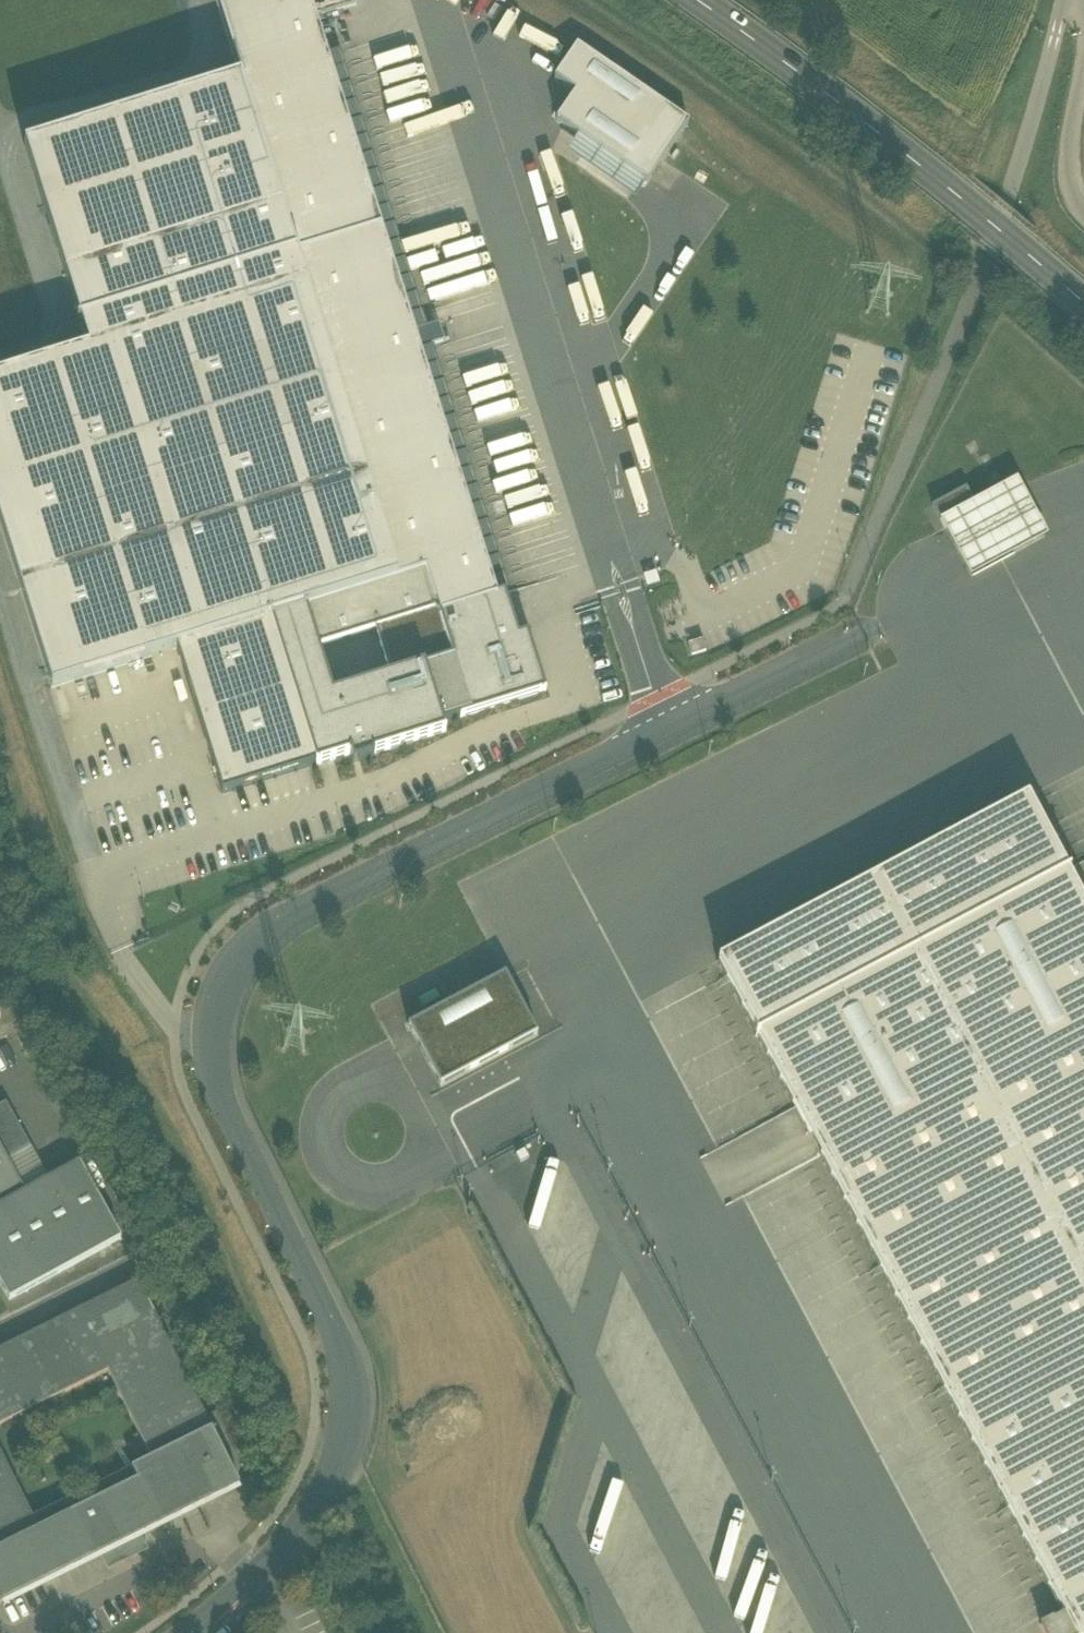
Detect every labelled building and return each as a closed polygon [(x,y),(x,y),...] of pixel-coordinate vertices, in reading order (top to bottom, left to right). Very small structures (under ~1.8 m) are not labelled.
[(240,81),(398,580),(426,571),(440,614),(497,596),(420,351),(414,333),(310,0),(215,0),(240,81)] [(575,95),(556,122),(578,137),(647,185),(663,162),(688,125),(577,48),(554,80),(575,95)] [(52,690),(176,650),(269,620),(305,609),(398,580),(240,81),(26,148),(90,353),(0,382),(0,524),(52,690)] [(578,137),(566,155),(634,202),(647,185),(578,137)] [(439,325),(414,333),(420,351),(445,344),(439,325)] [(1047,538),(1017,481),(939,522),(970,579),(1047,538)] [(932,507),(940,523),(974,505),(966,489),(932,507)] [(305,609),(318,648),(375,630),(390,677),(453,657),(440,614),(426,571),(398,580),(305,609)] [(644,576),(647,588),(659,585),(655,573),(644,576)] [(497,596),(506,626),(513,624),(506,597),(505,594),(497,596)] [(497,596),(440,614),(453,657),(390,677),(333,695),(318,648),(305,609),(269,620),(315,767),(349,756),(352,766),(374,759),(373,755),(445,733),(443,725),(545,692),(527,634),(518,637),(513,624),(506,626),(497,596)] [(269,620),(176,650),(222,796),(309,769),(315,767),(269,620)] [(688,645),(692,657),(706,652),(702,641),(688,645)] [(1027,799),(718,963),(1064,1615),(1073,1632),(1083,1632),(1083,906),(1027,799)] [(409,1028),(440,1086),(536,1036),(505,977),(409,1028)] [(9,1161),(32,1148),(7,1103),(0,1106),(0,1145),(9,1161)] [(26,1193),(9,1161),(0,1145),(0,1207),(26,1193)] [(49,1180),(32,1148),(9,1161),(26,1193),(49,1180)] [(26,1193),(0,1207),(0,1283),(9,1300),(121,1239),(80,1163),(49,1180),(26,1193)] [(108,1371),(151,1459),(212,1429),(138,1281),(0,1349),(0,1425),(108,1371)] [(212,1429),(151,1459),(131,1468),(137,1480),(0,1548),(0,1604),(240,1485),(212,1429)] [(0,1451),(0,1548),(137,1480),(131,1468),(33,1517),(0,1451)] [(1064,1615),(1040,1627),(1043,1632),(1073,1632),(1064,1615)]
